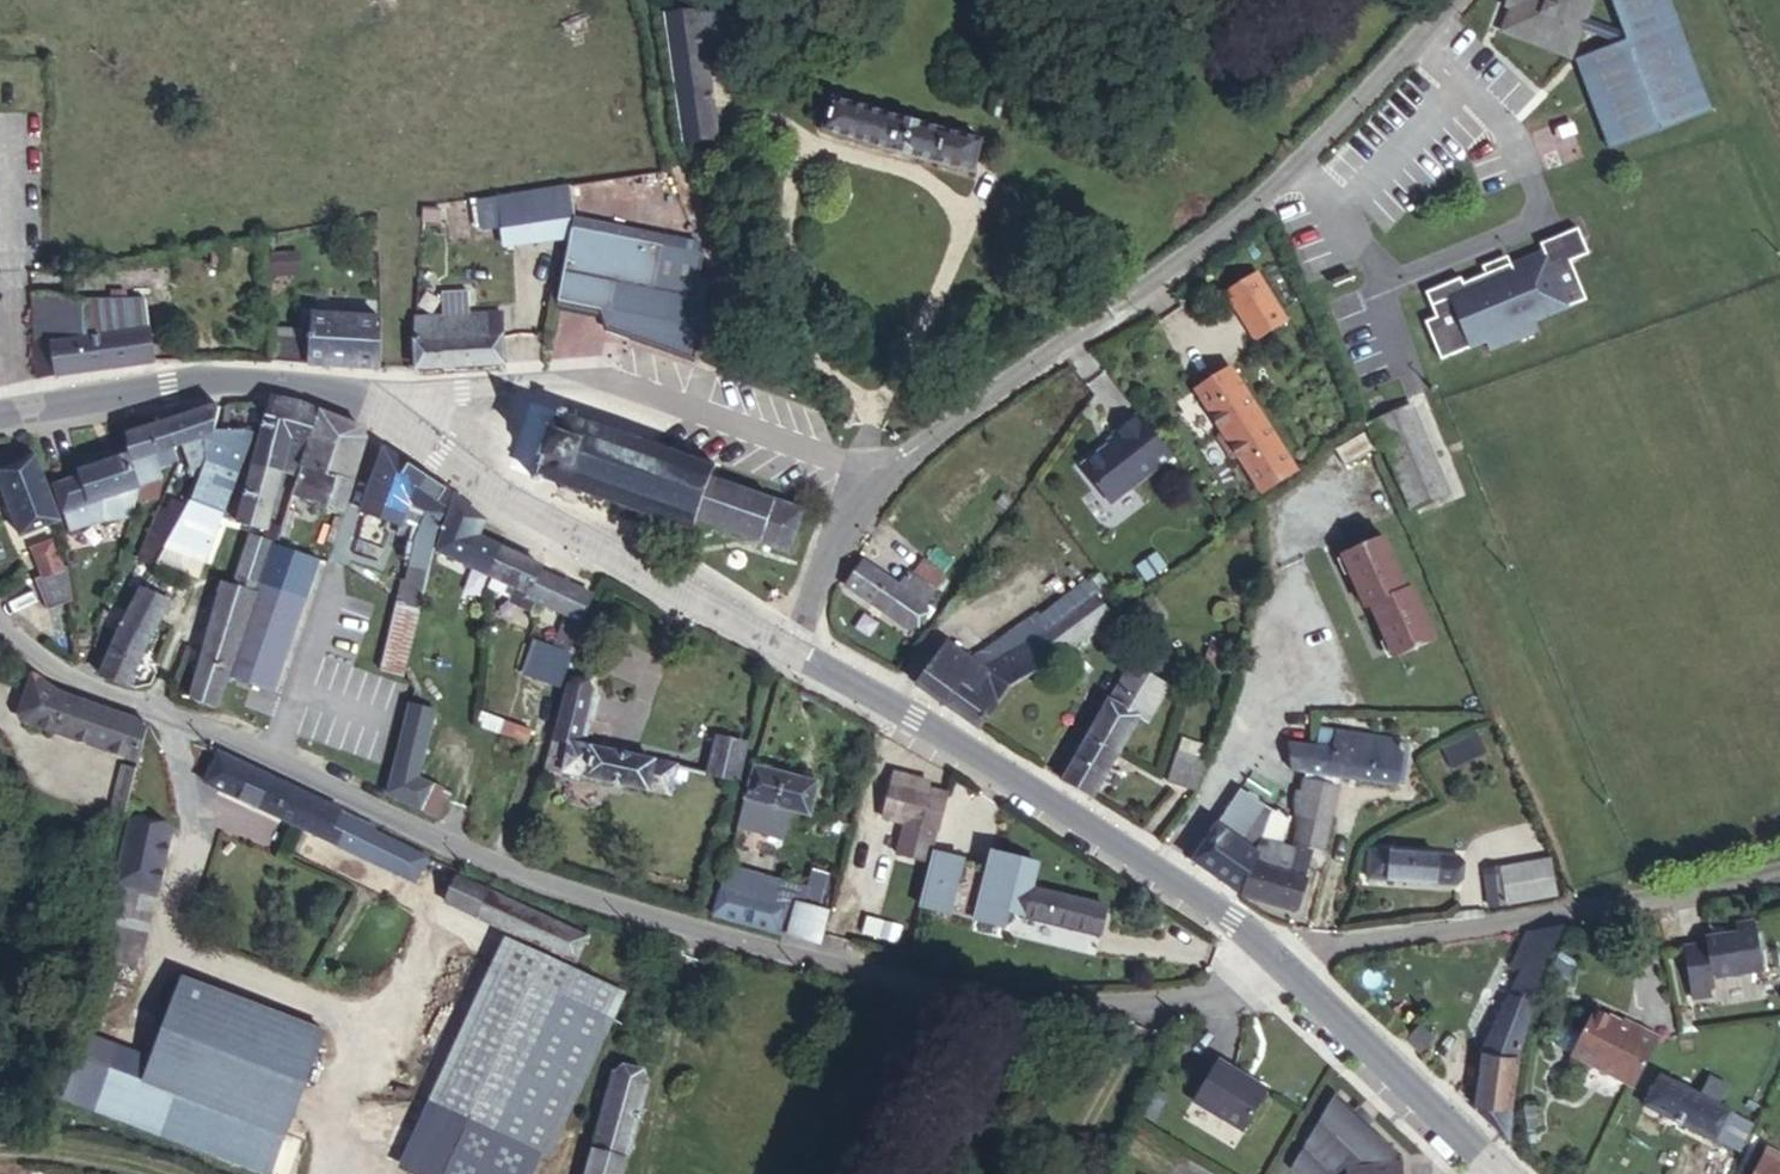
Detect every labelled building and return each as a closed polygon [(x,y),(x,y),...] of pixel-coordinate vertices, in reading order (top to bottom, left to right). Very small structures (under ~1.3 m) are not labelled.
[(683,142),(717,137),(704,48),(699,14),(699,10),(694,10),(692,0),(668,0),(667,0),(670,14),(665,15),(683,142)] [(1593,0),(1514,0),(1502,32),(1571,58),(1581,30),(1585,20),(1593,0)] [(1668,0),(1611,0),(1623,34),(1585,20),(1581,30),(1619,43),(1577,59),(1610,149),(1710,112),(1668,0)] [(733,9),(699,14),(704,48),(738,43),(733,9)] [(979,133),(834,101),(825,142),(971,173),(979,133)] [(504,245),(572,235),(575,220),(570,188),(478,202),(478,204),(471,205),(474,224),(481,223),(481,227),(500,224),(504,245)] [(438,209),(424,208),(423,221),(436,222),(438,209)] [(606,329),(695,360),(710,282),(699,280),(704,254),(645,243),(647,234),(628,230),(627,239),(605,235),(607,225),(594,222),(594,224),(575,220),(572,235),(558,301),(600,310),(606,329)] [(628,229),(607,225),(605,235),(627,239),(628,230),(628,229)] [(1461,278),(1425,293),(1436,318),(1425,322),(1440,359),(1485,341),(1489,350),(1538,330),(1534,321),(1586,300),(1570,262),(1589,254),(1578,228),(1540,244),(1543,251),(1546,258),(1513,271),(1510,264),(1485,275),(1463,284),(1461,278)] [(1543,251),(1510,264),(1513,271),(1546,258),(1543,251)] [(293,252),(271,253),(272,276),(294,275),(293,252)] [(1482,267),(1485,275),(1510,264),(1507,256),(1482,267)] [(1227,293),(1237,309),(1268,291),(1258,274),(1227,293)] [(85,324),(136,316),(131,284),(124,285),(127,305),(83,310),(85,324)] [(127,305),(124,285),(81,292),(83,310),(127,305)] [(44,286),(26,288),(24,334),(51,330),(44,286)] [(81,292),(44,286),(51,330),(85,324),(83,310),(81,292)] [(1268,291),(1237,309),(1255,340),(1286,322),(1268,291)] [(412,344),(416,369),(503,363),(501,313),(470,315),(468,292),(442,293),(443,317),(415,319),(412,344)] [(347,317),(313,315),(312,332),(310,365),(380,369),(382,319),(357,318),(357,308),(348,308),(347,317)] [(56,369),(144,355),(136,316),(85,324),(51,330),(56,369)] [(269,329),(271,362),(310,365),(312,332),(269,329)] [(22,377),(56,369),(51,330),(24,334),(22,377)] [(745,359),(730,354),(726,366),(740,372),(745,359)] [(1264,495),(1296,471),(1230,368),(1196,390),(1222,430),(1220,438),(1233,458),(1241,460),(1264,495)] [(1087,394),(1070,372),(1065,376),(1083,398),(1087,394)] [(294,458),(311,402),(263,396),(246,473),(265,478),(273,452),(294,458)] [(343,509),(364,429),(329,409),(311,402),(294,458),(283,489),(343,509)] [(1410,406),(1367,424),(1376,447),(1385,443),(1412,509),(1447,495),(1410,406)] [(217,407),(169,423),(174,448),(178,458),(178,460),(187,458),(190,469),(204,465),(205,463),(205,437),(214,431),(220,408),(217,407)] [(554,423),(552,422),(536,467),(539,467),(534,480),(541,483),(542,478),(561,484),(559,489),(566,491),(567,487),(577,490),(576,495),(581,497),(582,492),(599,497),(597,502),(602,504),(604,499),(620,505),(618,509),(623,511),(625,506),(641,512),(639,517),(645,518),(646,514),(662,519),(660,524),(665,526),(667,521),(675,524),(673,528),(678,530),(680,525),(688,528),(686,533),(691,535),(696,521),(789,553),(803,511),(711,479),(716,465),(711,463),(709,468),(701,465),(703,460),(698,458),(696,463),(688,460),(690,456),(685,454),(683,459),(667,453),(669,448),(664,447),(662,451),(646,446),(648,441),(643,439),(641,444),(625,438),(626,433),(621,432),(620,437),(604,431),(605,426),(600,424),(599,429),(589,426),(590,421),(584,419),(582,423),(564,417),(565,412),(559,410),(554,423)] [(1173,456),(1140,413),(1113,435),(1114,437),(1108,442),(1110,444),(1082,466),(1111,504),(1173,456)] [(174,448),(169,423),(128,435),(130,455),(140,486),(137,499),(157,499),(161,478),(154,454),(174,448)] [(202,472),(192,499),(225,510),(253,433),(243,431),(214,431),(205,437),(205,463),(204,465),(202,472)] [(1364,433),(1335,450),(1344,467),(1373,450),(1364,433)] [(430,479),(384,449),(362,512),(401,526),(398,534),(410,539),(430,479)] [(140,486),(130,455),(80,472),(81,477),(55,486),(70,530),(103,520),(103,522),(123,519),(122,512),(133,513),(137,499),(140,486)] [(37,457),(0,472),(0,483),(20,536),(61,521),(37,457)] [(202,472),(204,465),(190,469),(192,475),(202,472)] [(239,514),(257,519),(265,478),(246,473),(239,514)] [(439,523),(452,493),(430,479),(410,539),(417,541),(414,554),(409,553),(407,563),(411,564),(402,603),(420,608),(439,523)] [(488,575),(501,548),(478,537),(486,521),(455,497),(439,552),(488,575)] [(182,516),(168,542),(207,557),(225,510),(192,499),(187,507),(182,516)] [(171,501),(167,510),(182,516),(187,507),(171,501)] [(160,507),(141,552),(159,560),(168,542),(182,516),(167,510),(160,507)] [(281,529),(267,524),(265,530),(263,540),(272,543),(276,544),(281,529)] [(263,540),(251,536),(235,585),(256,591),(272,543),(263,540)] [(1384,537),(1341,556),(1365,608),(1370,606),(1393,658),(1436,639),(1412,587),(1407,590),(1384,537)] [(73,601),(67,567),(64,568),(51,540),(33,549),(45,575),(36,579),(48,611),(73,601)] [(207,557),(168,542),(159,560),(156,564),(185,574),(192,558),(205,563),(207,557)] [(317,559),(275,545),(226,675),(272,691),(317,559)] [(543,567),(501,548),(488,575),(495,578),(515,587),(510,597),(509,601),(532,611),(536,603),(528,599),(530,595),(541,572),(543,567)] [(1156,553),(1137,567),(1147,581),(1166,567),(1156,553)] [(945,576),(924,560),(914,572),(935,589),(945,576)] [(900,587),(863,562),(846,586),(908,629),(918,615),(927,621),(934,611),(925,605),(933,592),(908,575),(900,587)] [(594,596),(541,572),(530,595),(528,599),(536,603),(567,617),(555,647),(565,651),(570,653),(594,596)] [(1073,647),(1112,618),(1095,596),(1108,586),(1100,575),(1087,585),(1086,584),(1047,613),(1073,647)] [(515,587),(495,578),(491,588),(510,597),(515,587)] [(235,585),(224,582),(187,699),(215,707),(226,675),(256,591),(235,585)] [(118,633),(101,675),(130,685),(146,646),(170,601),(142,590),(118,633)] [(380,670),(403,675),(420,608),(402,603),(396,601),(380,670)] [(918,685),(979,729),(1004,697),(1012,684),(1053,664),(1052,663),(1073,647),(1047,613),(1040,619),(1037,615),(972,661),(948,643),(918,685)] [(555,647),(537,641),(524,675),(559,687),(570,653),(565,651),(555,647)] [(137,759),(145,725),(104,709),(49,686),(19,669),(1,657),(0,660),(0,671),(19,681),(15,707),(43,723),(137,759)] [(1111,700),(1137,717),(1147,722),(1167,688),(1130,667),(1111,700)] [(673,790),(682,756),(589,731),(598,699),(571,690),(551,758),(673,790)] [(1086,742),(1115,758),(1137,717),(1111,700),(1110,700),(1086,742)] [(403,743),(396,768),(417,777),(424,748),(427,749),(434,716),(415,711),(417,704),(411,702),(401,742),(403,743)] [(1309,706),(1305,723),(1300,754),(1391,768),(1396,739),(1398,721),(1309,706)] [(488,735),(531,752),(540,732),(494,716),(488,735)] [(1300,754),(1305,723),(1279,718),(1274,749),(1300,754)] [(736,769),(744,739),(711,731),(701,761),(736,769)] [(1477,734),(1444,750),(1453,768),(1485,752),(1477,734)] [(1182,738),(1178,752),(1204,760),(1208,746),(1182,738)] [(1063,781),(1093,797),(1115,758),(1086,742),(1063,781)] [(1204,760),(1178,752),(1168,783),(1195,791),(1204,760)] [(219,754),(205,783),(415,882),(427,857),(381,835),(375,827),(219,754)] [(815,775),(754,762),(740,813),(765,819),(770,801),(807,808),(815,775)] [(112,800),(127,805),(138,767),(123,763),(112,800)] [(1325,772),(1298,765),(1293,788),(1293,796),(1319,801),(1325,772)] [(417,777),(396,768),(389,795),(438,818),(452,791),(417,777)] [(894,774),(893,781),(928,790),(930,783),(894,774)] [(1194,848),(1237,875),(1238,874),(1257,839),(1275,845),(1287,849),(1286,830),(1280,829),(1289,799),(1271,796),(1239,776),(1194,848)] [(932,853),(947,794),(928,790),(893,781),(883,818),(906,824),(898,855),(930,863),(932,853)] [(1293,796),(1287,824),(1314,828),(1319,801),(1293,796)] [(132,821),(119,874),(157,883),(170,830),(132,821)] [(1238,874),(1237,875),(1290,887),(1301,855),(1287,849),(1275,845),(1257,839),(1238,874)] [(1457,856),(1372,848),(1369,879),(1456,887),(1457,856)] [(930,863),(919,905),(1005,927),(1008,914),(1100,935),(1106,907),(1031,891),(1037,865),(992,853),(988,867),(932,853),(930,863)] [(1486,905),(1557,894),(1551,860),(1481,871),(1486,905)] [(157,883),(119,874),(100,951),(140,959),(157,883)] [(457,877),(446,903),(575,962),(586,937),(457,877)] [(718,909),(789,925),(796,897),(770,891),(725,880),(718,909)] [(795,903),(787,938),(822,946),(830,911),(795,903)] [(1540,989),(1566,920),(1523,928),(1515,949),(1519,960),(1488,1040),(1472,1117),(1508,1148),(1522,1035),(1540,989)] [(1724,944),(1694,951),(1703,993),(1752,982),(1741,931),(1722,935),(1724,944)] [(624,994),(520,946),(445,1110),(549,1157),(624,994)] [(1571,975),(1548,967),(1540,989),(1562,998),(1571,975)] [(96,1110),(264,1173),(272,1173),(324,1033),(184,979),(155,1064),(116,1051),(96,1110)] [(1562,1015),(1551,1036),(1554,1044),(1568,1051),(1629,1082),(1653,1034),(1632,1024),(1630,1026),(1590,1006),(1583,1020),(1569,1013),(1562,1015)] [(1417,1021),(1403,1037),(1417,1051),(1432,1035),(1417,1021)] [(1260,1079),(1210,1046),(1188,1081),(1200,1090),(1187,1108),(1225,1132),(1260,1079)] [(106,1069),(89,1062),(82,1082),(99,1088),(106,1069)] [(593,1173),(629,1173),(653,1090),(621,1080),(593,1173)] [(1690,1095),(1681,1113),(1642,1096),(1629,1125),(1700,1157),(1701,1155),(1713,1128),(1713,1127),(1697,1120),(1705,1102),(1690,1095)] [(1332,1101),(1305,1148),(1334,1173),(1403,1173),(1400,1157),(1368,1130),(1367,1130),(1353,1131),(1351,1116),(1332,1101)] [(1356,1109),(1351,1116),(1353,1131),(1367,1130),(1368,1130),(1373,1123),(1356,1109)] [(1721,1164),(1734,1137),(1713,1128),(1701,1155),(1721,1164)] [(1301,1173),(1334,1173),(1305,1148),(1294,1168),(1301,1173)] [(1752,1162),(1745,1173),(1771,1173),(1752,1162)]
